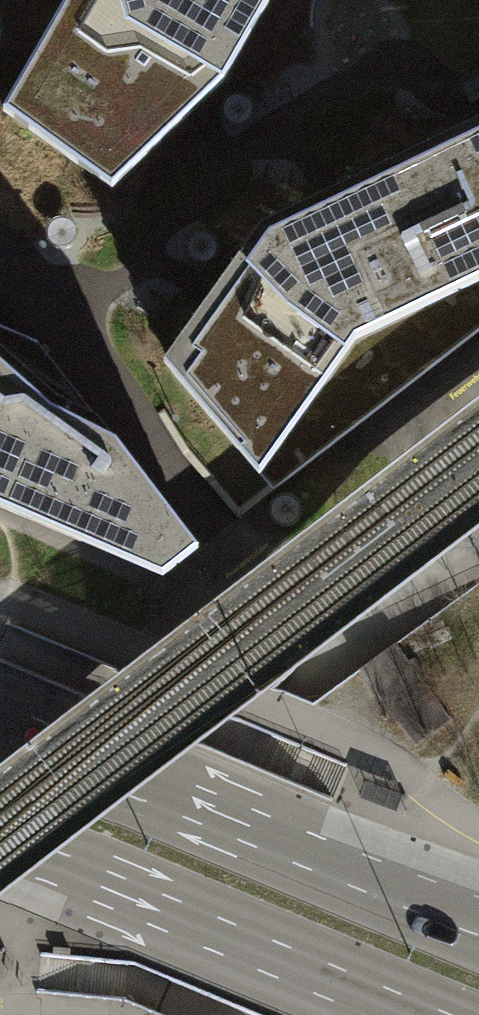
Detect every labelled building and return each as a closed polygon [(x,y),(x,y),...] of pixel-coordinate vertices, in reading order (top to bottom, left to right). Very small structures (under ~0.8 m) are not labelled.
[(4,113),(111,192),(192,114),(219,88),(271,0),(69,0),(4,113)] [(325,215),(272,240),(221,311),(175,376),(259,474),(351,343),(478,282),(478,141),(325,215)] [(478,328),(478,282),(351,343),(259,474),(270,488),(478,328)] [(192,547),(36,345),(5,333),(0,331),(0,504),(164,573),(192,547)]
